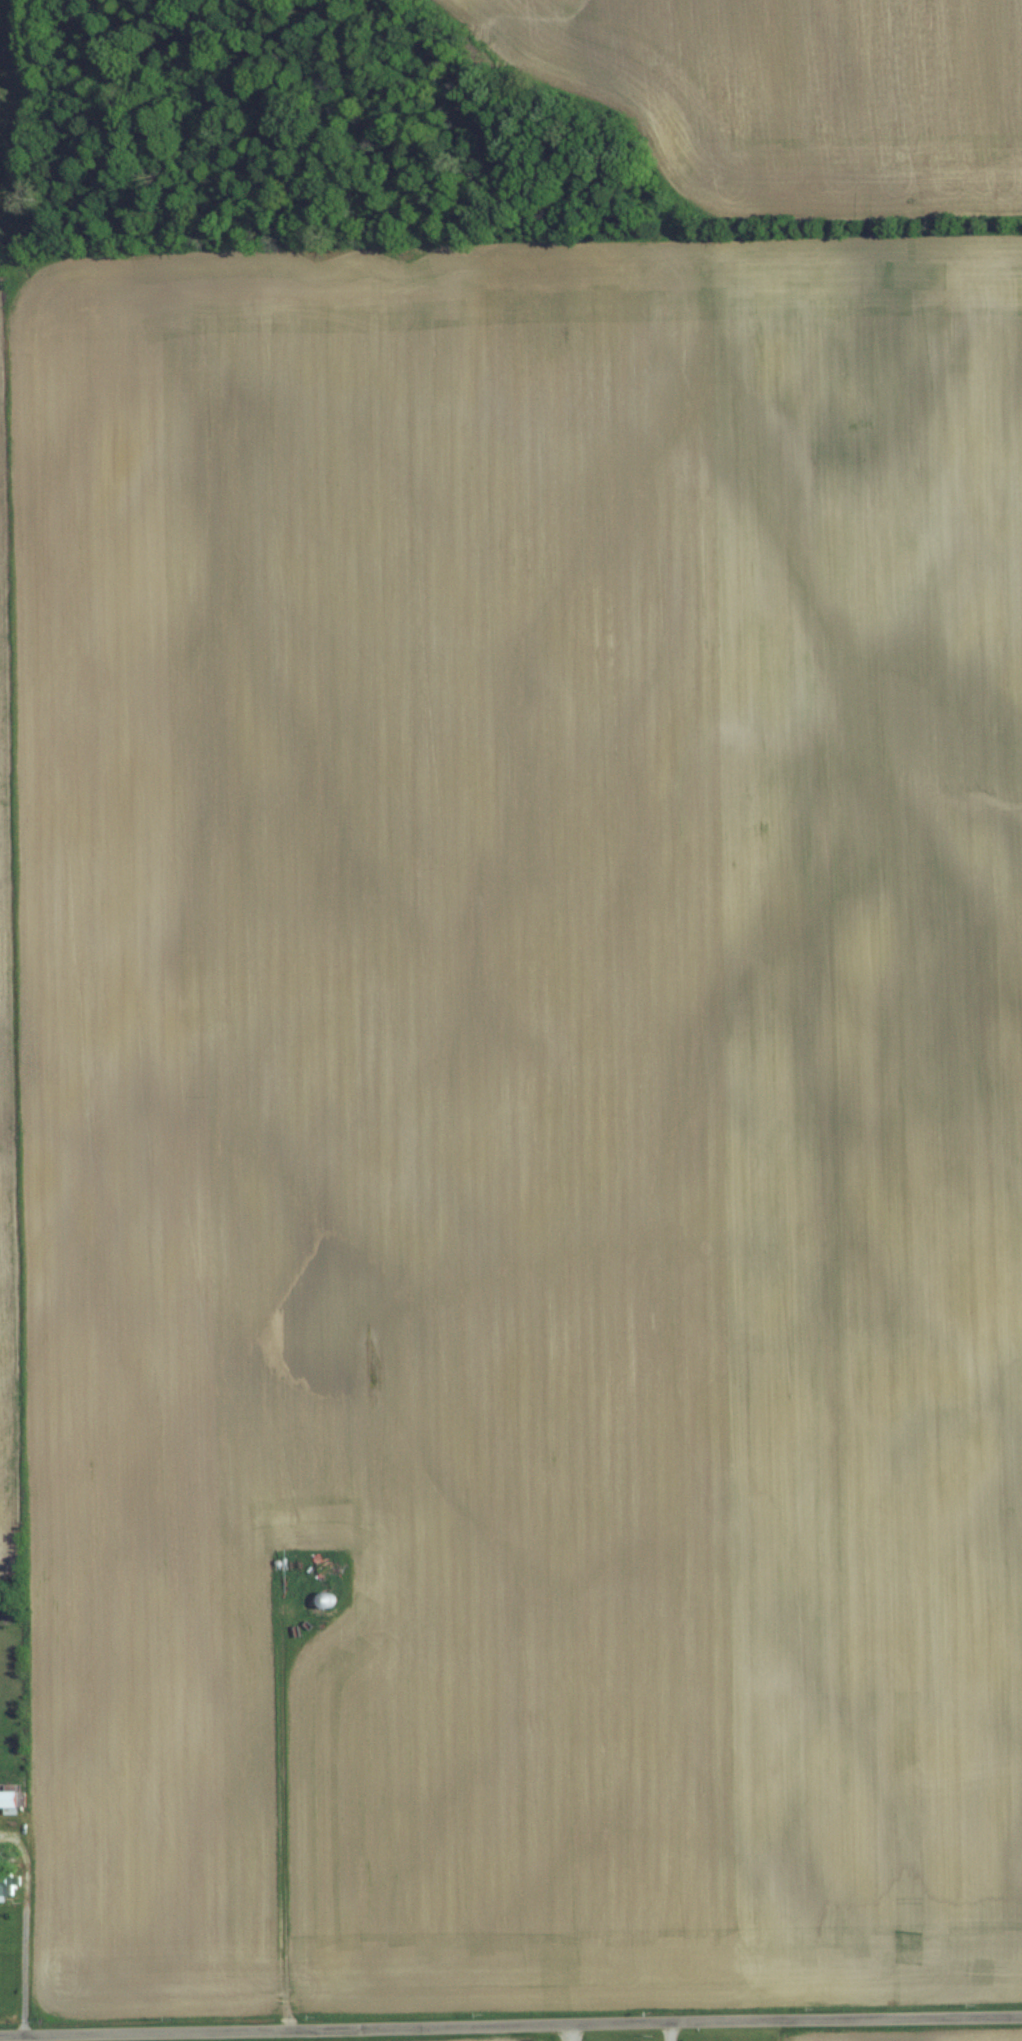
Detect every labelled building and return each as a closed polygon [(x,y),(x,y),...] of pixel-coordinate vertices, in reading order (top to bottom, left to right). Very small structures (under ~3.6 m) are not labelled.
[(336,1593),(323,1593),(323,1608),(336,1608),(336,1593)] [(0,1786),(0,1808),(23,1808),(23,1785),(0,1786)] [(14,1874),(0,1874),(0,1896),(14,1896),(14,1874)]
